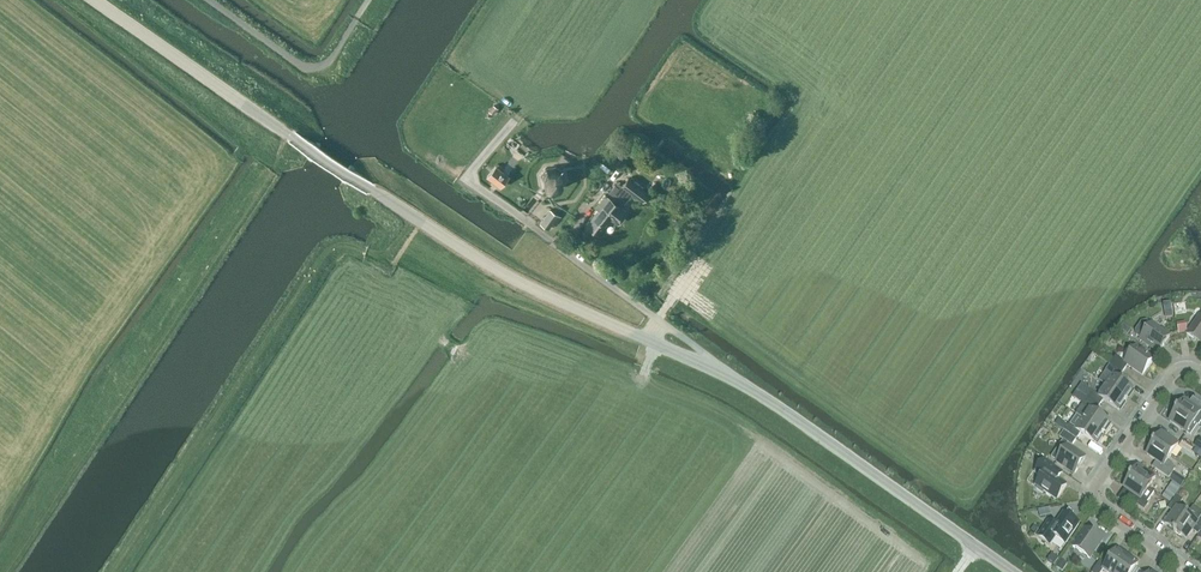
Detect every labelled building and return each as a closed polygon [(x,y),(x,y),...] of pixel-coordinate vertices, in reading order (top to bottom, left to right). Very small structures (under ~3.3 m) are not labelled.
[(625,151),(620,147),(614,155),(619,159),(625,151)] [(499,186),(507,176),(495,166),(487,177),(499,186)] [(559,188),(564,181),(563,171),(555,166),(545,168),(540,176),(542,184),(549,190),(559,188)] [(642,202),(648,193),(627,178),(619,189),(614,185),(606,196),(605,194),(595,207),(597,209),(586,224),(599,233),(610,219),(616,223),(626,211),(620,207),(630,193),(642,202)] [(555,223),(559,218),(548,210),(540,223),(548,229),(553,222),(555,223)] [(1181,303),(1171,306),(1173,312),(1182,309),(1181,303)] [(1172,310),(1165,311),(1166,318),(1173,317),(1172,310)] [(1200,316),(1199,316),(1186,334),(1200,345),(1200,315),(1200,316)] [(1151,323),(1147,321),(1141,322),(1135,331),(1136,336),(1140,339),(1140,340),(1158,353),(1170,336),(1151,323)] [(1185,322),(1177,324),(1179,334),(1187,333),(1185,322)] [(1128,365),(1142,375),(1154,359),(1135,346),(1124,362),(1115,356),(1110,364),(1122,373),(1128,365)] [(1118,379),(1122,373),(1110,364),(1098,381),(1106,386),(1126,400),(1127,397),(1129,399),(1134,391),(1132,390),(1133,389),(1118,379)] [(1124,402),(1126,400),(1106,386),(1099,396),(1091,391),(1087,397),(1099,406),(1103,400),(1118,410),(1119,410),(1120,411),(1126,403),(1124,402)] [(1095,412),(1099,406),(1087,397),(1082,404),(1083,404),(1076,415),(1083,419),(1103,433),(1104,431),(1106,432),(1111,424),(1110,423),(1110,422),(1095,412)] [(1200,403),(1196,408),(1184,400),(1177,411),(1198,425),(1199,426),(1200,423),(1200,403)] [(1191,435),(1198,425),(1177,411),(1169,421),(1187,433),(1191,435)] [(1101,435),(1103,433),(1083,419),(1076,429),(1068,424),(1064,431),(1076,439),(1081,433),(1095,444),(1096,443),(1098,444),(1103,437),(1101,435)] [(1072,446),(1076,439),(1064,431),(1059,438),(1063,440),(1051,458),(1056,461),(1074,474),(1086,457),(1067,445),(1068,444),(1072,446)] [(1154,444),(1171,456),(1178,445),(1161,433),(1154,444)] [(1189,450),(1192,446),(1186,442),(1184,446),(1189,450)] [(1167,461),(1171,456),(1154,444),(1146,454),(1159,463),(1155,469),(1169,479),(1173,473),(1175,469),(1173,465),(1167,461)] [(1055,477),(1059,471),(1043,460),(1034,473),(1041,478),(1035,485),(1037,487),(1036,489),(1043,494),(1044,491),(1056,500),(1067,485),(1055,477)] [(1155,493),(1148,489),(1155,478),(1138,466),(1131,477),(1155,493)] [(1179,476),(1174,483),(1180,487),(1185,480),(1179,476)] [(1148,504),(1155,493),(1131,477),(1123,487),(1136,496),(1131,502),(1144,511),(1149,504),(1148,504)] [(1173,482),(1169,488),(1177,493),(1181,487),(1173,482)] [(1174,497),(1166,492),(1162,497),(1170,503),(1174,497)] [(1175,532),(1187,515),(1177,508),(1182,500),(1176,496),(1167,508),(1173,513),(1165,525),(1175,532)] [(1175,532),(1186,539),(1193,530),(1199,534),(1200,530),(1200,513),(1192,507),(1187,515),(1175,532)] [(1065,544),(1079,524),(1063,513),(1053,527),(1047,523),(1038,537),(1050,545),(1055,537),(1065,544)] [(1034,524),(1030,530),(1034,533),(1038,527),(1034,524)] [(1089,559),(1102,540),(1086,529),(1073,547),(1089,559)] [(1127,557),(1124,555),(1126,554),(1118,548),(1117,550),(1116,550),(1106,564),(1100,560),(1092,571),(1102,571),(1103,570),(1106,571),(1116,571),(1127,557)] [(1052,553),(1047,560),(1054,565),(1059,558),(1052,553)] [(1137,564),(1138,562),(1130,557),(1129,559),(1127,557),(1116,571),(1132,571),(1137,564)] [(1061,560),(1056,567),(1062,571),(1067,564),(1061,560)]
